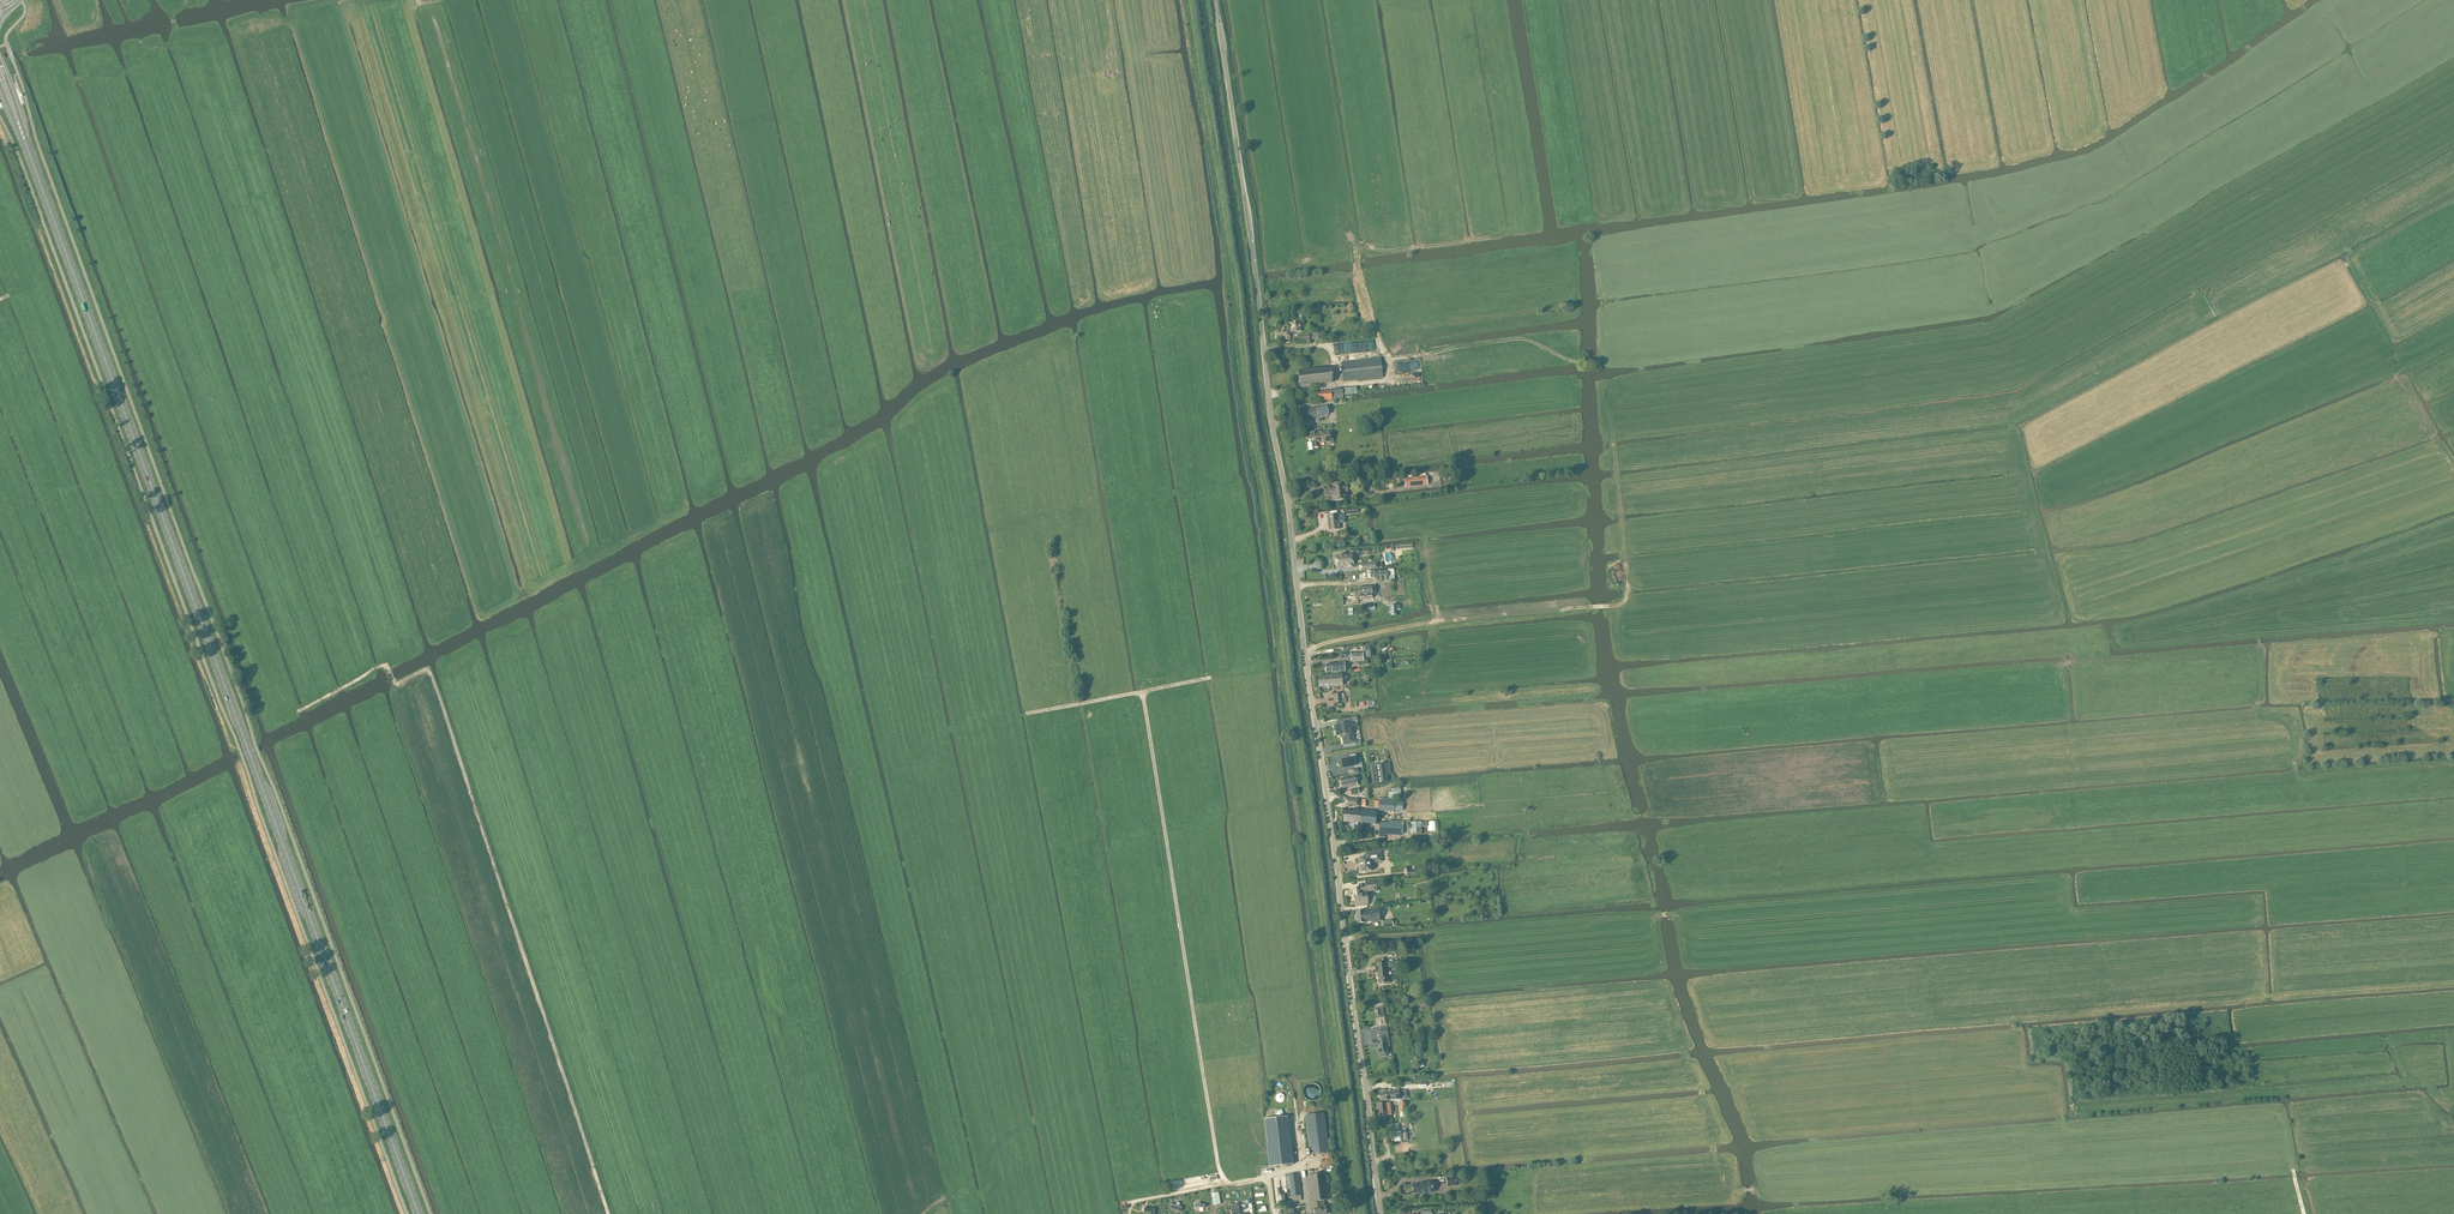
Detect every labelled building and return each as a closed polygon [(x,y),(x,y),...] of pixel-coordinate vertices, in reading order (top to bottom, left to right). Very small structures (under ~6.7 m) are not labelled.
[(1290,339),(1290,332),(1291,332),(1301,331),(1300,321),(1290,322),(1291,330),(1289,330),(1289,328),(1276,329),(1276,337),(1282,336),(1283,340),(1290,339)] [(1381,358),(1341,362),(1343,382),(1383,378),(1381,358)] [(1331,368),(1299,371),(1300,386),(1333,382),(1331,368)] [(1332,400),(1331,390),(1317,391),(1318,401),(1332,400)] [(1302,410),(1303,420),(1318,417),(1329,415),(1327,406),(1316,408),(1316,407),(1302,410)] [(1320,432),(1317,432),(1310,433),(1313,448),(1319,447),(1319,443),(1330,441),(1329,431),(1320,433),(1320,432)] [(1405,488),(1428,485),(1427,476),(1404,478),(1405,488)] [(1344,485),(1344,484),(1332,486),(1324,487),(1325,494),(1333,493),(1334,501),(1346,499),(1345,492),(1348,492),(1347,484),(1344,485)] [(1338,514),(1327,515),(1329,530),(1340,529),(1338,514)] [(1335,557),(1336,563),(1336,564),(1335,564),(1335,565),(1336,565),(1336,566),(1337,566),(1337,567),(1348,566),(1348,568),(1353,567),(1353,565),(1354,565),(1353,564),(1354,563),(1354,562),(1354,561),(1353,561),(1353,560),(1352,554),(1346,555),(1346,553),(1341,554),(1341,556),(1335,557)] [(1359,565),(1360,571),(1378,568),(1377,563),(1359,565)] [(1371,578),(1374,578),(1377,578),(1378,581),(1389,580),(1388,570),(1381,570),(1373,571),(1373,570),(1370,571),(1371,578)] [(1343,583),(1355,581),(1355,576),(1347,577),(1347,574),(1342,575),(1343,583)] [(1371,586),(1357,588),(1359,599),(1373,597),(1371,586)] [(1400,604),(1396,604),(1390,605),(1391,615),(1397,615),(1397,610),(1400,610),(1400,604)] [(1364,661),(1363,653),(1351,654),(1351,662),(1364,661)] [(1337,664),(1326,664),(1326,672),(1341,672),(1341,671),(1345,671),(1344,661),(1337,662),(1337,664)] [(1318,676),(1318,687),(1343,685),(1342,674),(1318,676)] [(1341,693),(1333,694),(1334,703),(1343,703),(1346,703),(1346,698),(1344,698),(1342,698),(1341,693)] [(1337,724),(1335,725),(1337,736),(1344,734),(1344,737),(1343,738),(1345,744),(1354,743),(1354,740),(1351,722),(1350,718),(1345,719),(1345,723),(1337,724)] [(1350,758),(1341,760),(1342,768),(1354,766),(1353,761),(1357,760),(1356,754),(1349,755),(1350,758)] [(1385,764),(1370,766),(1373,784),(1388,782),(1387,775),(1385,764)] [(1356,777),(1340,779),(1341,785),(1346,784),(1347,787),(1348,787),(1357,786),(1356,777)] [(1401,802),(1395,802),(1379,800),(1378,810),(1394,812),(1394,811),(1400,811),(1401,802)] [(1358,823),(1359,809),(1353,808),(1353,812),(1344,811),(1343,822),(1358,823)] [(1377,810),(1359,809),(1358,823),(1376,825),(1377,810)] [(1380,824),(1379,834),(1384,834),(1399,835),(1400,834),(1402,834),(1402,832),(1403,826),(1403,821),(1400,821),(1393,821),(1392,825),(1380,824)] [(1368,857),(1359,858),(1361,872),(1362,872),(1363,873),(1366,873),(1366,872),(1371,871),(1371,863),(1382,862),(1381,860),(1381,852),(1368,853),(1368,857)] [(1366,887),(1362,888),(1353,889),(1355,906),(1369,905),(1367,892),(1364,892),(1377,890),(1376,881),(1365,882),(1366,887)] [(1378,909),(1364,910),(1356,911),(1357,924),(1365,923),(1365,922),(1379,921),(1378,909)] [(1392,962),(1386,962),(1376,963),(1376,967),(1375,967),(1376,973),(1377,973),(1378,983),(1384,982),(1384,983),(1390,983),(1389,978),(1388,978),(1386,968),(1393,967),(1392,962)] [(1380,1007),(1376,1008),(1377,1015),(1380,1014),(1381,1016),(1384,1016),(1383,1007),(1380,1008),(1380,1007)] [(1388,1052),(1386,1038),(1389,1038),(1387,1028),(1379,1029),(1380,1034),(1379,1034),(1378,1038),(1377,1038),(1377,1039),(1372,1040),(1373,1048),(1378,1048),(1379,1053),(1381,1053),(1381,1055),(1382,1056),(1386,1056),(1387,1054),(1387,1053),(1388,1052)] [(1379,1103),(1377,1104),(1378,1116),(1391,1114),(1390,1102),(1387,1103),(1383,1103),(1383,1102),(1386,1101),(1385,1093),(1385,1092),(1386,1092),(1385,1089),(1378,1090),(1379,1093),(1380,1102),(1380,1103),(1379,1103)] [(1398,1091),(1385,1093),(1386,1101),(1399,1100),(1399,1099),(1407,1099),(1406,1090),(1398,1091)] [(1408,1101),(1405,1102),(1399,1102),(1400,1117),(1406,1116),(1406,1112),(1408,1112),(1408,1101)] [(1329,1152),(1324,1113),(1305,1115),(1310,1155),(1329,1152)] [(1270,1168),(1295,1165),(1289,1117),(1264,1119),(1270,1168)] [(1298,1173),(1285,1175),(1287,1189),(1290,1189),(1291,1197),(1295,1196),(1301,1196),(1298,1173)] [(1318,1204),(1318,1207),(1314,1208),(1315,1213),(1326,1213),(1325,1206),(1324,1200),(1329,1200),(1326,1173),(1308,1175),(1310,1195),(1312,1194),(1313,1204),(1318,1204)] [(1447,1187),(1457,1186),(1456,1178),(1446,1179),(1447,1187)] [(1422,1185),(1412,1186),(1412,1194),(1419,1193),(1419,1194),(1433,1193),(1433,1192),(1435,1192),(1434,1187),(1433,1187),(1432,1183),(1422,1184),(1422,1185)]
